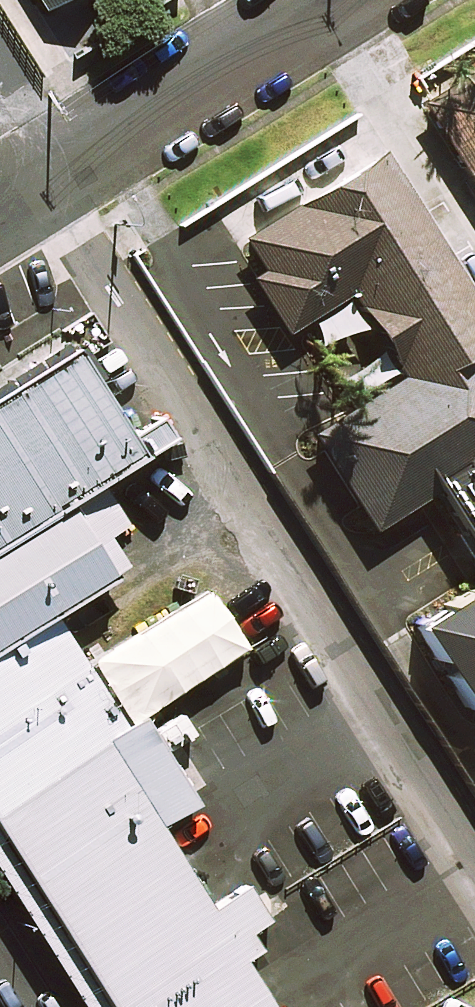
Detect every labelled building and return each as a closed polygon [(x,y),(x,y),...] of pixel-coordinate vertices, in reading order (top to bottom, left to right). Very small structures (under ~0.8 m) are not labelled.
[(419,103),(474,192),(474,69),(419,103)] [(472,345),(474,343),(474,311),(379,152),(241,235),(262,270),(247,278),(266,310),(281,335),(351,292),(404,380),(312,435),(368,529),(435,488),(474,555),(474,350),(472,345)] [(0,378),(0,518),(54,484),(126,439),(63,338),(0,378)] [(0,518),(0,626),(39,602),(103,562),(54,484),(0,518)] [(407,622),(461,712),(474,703),(474,581),(407,622)] [(152,706),(158,716),(176,705),(185,719),(233,690),(217,664),(241,648),(205,591),(86,661),(124,723),(152,706)] [(0,626),(0,775),(87,721),(106,709),(39,602),(0,626)] [(0,775),(0,842),(103,1006),(267,1006),(87,721),(0,775)]
